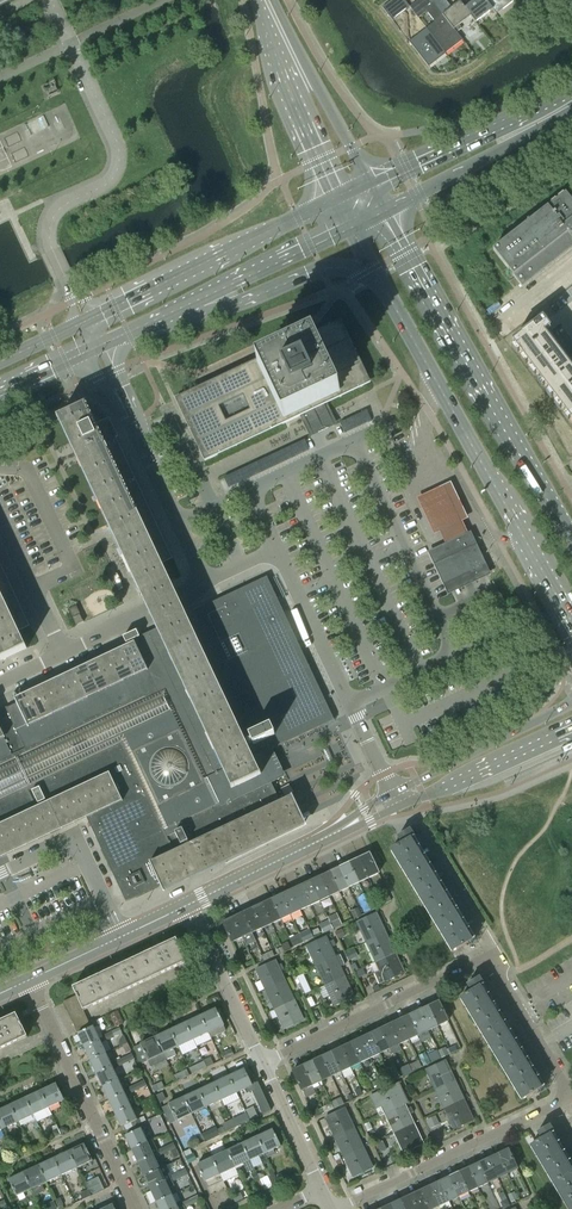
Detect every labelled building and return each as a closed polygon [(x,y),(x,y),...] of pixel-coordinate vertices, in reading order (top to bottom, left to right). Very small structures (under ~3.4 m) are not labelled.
[(398,5),(405,1),(404,0),(392,0),(382,8),(393,21),(404,12),(398,5)] [(454,29),(443,15),(432,0),(423,0),(421,1),(420,0),(418,0),(409,7),(418,19),(427,12),(435,22),(426,29),(445,54),(463,41),(454,29)] [(492,10),(485,0),(475,0),(465,8),(464,8),(470,17),(471,17),(475,23),(492,10)] [(492,10),(496,15),(513,1),(513,0),(485,0),(492,10)] [(454,29),(470,17),(464,8),(465,8),(460,2),(443,15),(454,29)] [(429,67),(445,54),(426,29),(409,42),(429,67)] [(565,193),(493,250),(522,288),(571,249),(571,202),(565,193)] [(559,295),(567,308),(571,305),(571,287),(559,295)] [(548,316),(563,307),(558,299),(543,308),(548,316)] [(175,399),(175,400),(204,461),(300,416),(328,403),(371,383),(341,320),(317,332),(258,360),(175,399)] [(511,346),(571,423),(571,362),(548,332),(547,333),(540,323),(511,346)] [(328,403),(300,416),(308,432),(335,419),(328,403)] [(169,582),(161,564),(104,443),(111,440),(102,421),(95,424),(87,406),(58,419),(141,596),(148,610),(156,628),(224,773),(231,789),(261,775),(252,757),(248,748),(253,745),(252,742),(246,744),(185,615),(176,597),(169,582)] [(466,517),(449,481),(416,497),(433,534),(439,531),(444,542),(466,531),(461,520),(466,517)] [(432,554),(449,591),(487,574),(469,536),(432,554)] [(0,661),(24,650),(27,649),(27,648),(26,648),(18,631),(19,630),(29,626),(0,563),(0,661)] [(126,643),(119,646),(122,652),(17,702),(6,707),(0,710),(0,767),(158,693),(169,718),(201,784),(204,783),(208,781),(216,777),(224,773),(258,757),(264,754),(263,752),(254,756),(252,751),(257,749),(255,745),(254,746),(253,745),(252,742),(249,737),(271,727),(275,736),(269,738),(274,747),(269,750),(270,752),(334,720),(266,576),(185,615),(156,628),(147,633),(139,636),(140,638),(127,644),(126,644),(126,643)] [(76,606),(69,610),(76,625),(84,622),(76,606)] [(127,644),(130,642),(140,638),(139,636),(137,631),(123,638),(126,643),(126,644),(127,644)] [(166,831),(216,808),(220,806),(270,782),(262,765),(258,757),(224,773),(216,777),(208,781),(204,783),(201,784),(169,718),(158,693),(0,767),(0,798),(122,741),(154,806),(166,831)] [(451,744),(449,740),(441,744),(444,749),(451,744)] [(87,818),(126,902),(161,886),(164,893),(306,826),(292,796),(280,802),(270,782),(220,806),(216,808),(166,831),(154,806),(122,741),(0,798),(0,859),(87,818)] [(452,952),(472,940),(411,840),(414,838),(410,830),(398,837),(402,844),(398,847),(391,851),(452,952)] [(369,879),(379,874),(369,854),(359,859),(369,879)] [(369,879),(359,859),(349,863),(359,883),(369,879)] [(359,883),(349,863),(340,868),(350,888),(359,883)] [(350,888),(340,868),(330,872),(340,893),(350,888)] [(340,893),(330,872),(320,877),(330,897),(340,893)] [(330,897),(320,877),(311,881),(320,902),(330,897)] [(320,902),(311,881),(301,886),(307,900),(310,906),(320,902)] [(301,911),(310,906),(307,900),(301,886),(291,890),(301,911)] [(301,911),(291,890),(281,895),(291,915),(301,911)] [(291,915),(281,895),(272,900),(281,920),(291,915)] [(358,898),(365,913),(371,910),(364,895),(358,898)] [(379,899),(382,906),(391,901),(388,895),(379,899)] [(281,920),(272,900),(262,904),(272,924),(281,920)] [(272,924),(262,904),(252,909),(262,929),(272,924)] [(357,907),(349,911),(353,919),(361,915),(357,907)] [(262,929),(252,909),(243,913),(252,934),(262,929)] [(252,934),(243,913),(233,918),(243,938),(252,934)] [(328,920),(332,929),(342,924),(337,913),(327,918),(328,920)] [(386,933),(377,913),(357,923),(366,942),(386,933)] [(243,938),(233,918),(223,923),(232,943),(243,938)] [(323,933),(332,929),(328,920),(319,925),(323,933)] [(311,932),(313,936),(320,933),(318,928),(311,932)] [(313,938),(309,929),(300,934),(304,942),(313,938)] [(345,936),(342,930),(335,933),(338,940),(345,936)] [(395,953),(386,933),(366,942),(375,962),(395,953)] [(294,947),(304,942),(300,934),(290,938),(294,947)] [(336,957),(327,937),(306,947),(315,966),(336,957)] [(160,944),(157,945),(159,948),(169,971),(187,962),(183,952),(180,948),(176,939),(161,946),(160,944)] [(282,947),(284,952),(291,948),(288,942),(281,945),(282,947)] [(152,979),(169,971),(159,948),(157,945),(154,946),(156,949),(142,956),(152,979)] [(265,961),(275,956),(272,951),(262,955),(265,961)] [(353,951),(345,954),(348,961),(356,958),(353,951)] [(375,962),(379,971),(374,974),(379,984),(404,972),(395,953),(375,962)] [(126,960),(123,961),(125,964),(135,987),(152,979),(142,956),(127,962),(126,960)] [(345,976),(336,957),(315,966),(324,985),(345,976)] [(118,995),(135,987),(125,964),(123,961),(120,962),(122,965),(107,972),(118,995)] [(285,980),(276,961),(256,970),(265,990),(285,980)] [(356,972),(358,977),(366,974),(363,969),(356,972)] [(92,976),(89,977),(90,980),(101,1003),(118,995),(107,972),(93,978),(92,976)] [(345,976),(324,985),(334,1006),(350,998),(354,996),(345,976)] [(83,1011),(101,1003),(90,980),(89,977),(86,978),(88,981),(73,988),(76,995),(76,996),(78,1000),(79,1002),(82,1008),(83,1011)] [(521,1100),(541,1088),(480,987),(483,985),(479,978),(476,980),(476,979),(470,983),(467,985),(471,992),(460,999),(521,1100)] [(294,1000),(285,980),(265,990),(274,1009),(294,1000)] [(307,985),(300,988),(303,995),(310,991),(307,985)] [(78,1000),(76,996),(63,1002),(66,1008),(79,1002),(78,1000)] [(294,1000),(274,1009),(283,1029),(304,1020),(294,1000)] [(69,1015),(82,1008),(79,1002),(66,1008),(69,1015)] [(448,1022),(439,1002),(428,1007),(438,1027),(448,1022)] [(419,1011),(428,1031),(438,1027),(428,1007),(419,1011)] [(85,1015),(83,1011),(82,1008),(69,1015),(72,1021),(85,1015)] [(226,1031),(224,1026),(216,1009),(201,1016),(211,1038),(226,1031)] [(409,1016),(419,1036),(428,1031),(419,1011),(409,1016)] [(10,1045),(27,1037),(22,1026),(20,1021),(17,1014),(2,1021),(0,1019),(0,1025),(10,1045)] [(75,1027),(88,1021),(85,1015),(72,1021),(75,1027)] [(212,1040),(211,1038),(201,1016),(186,1023),(194,1040),(197,1047),(212,1040)] [(399,1020),(409,1040),(419,1036),(409,1016),(399,1020)] [(390,1025),(399,1045),(409,1040),(399,1020),(390,1025)] [(91,1027),(88,1021),(75,1027),(78,1034),(91,1027)] [(171,1030),(178,1047),(194,1040),(186,1023),(171,1030)] [(10,1045),(0,1025),(0,1050),(10,1045)] [(380,1029),(389,1050),(399,1045),(390,1025),(380,1029)] [(84,1047),(99,1040),(93,1026),(91,1027),(78,1034),(84,1047)] [(112,1031),(114,1036),(122,1033),(120,1028),(112,1031)] [(370,1034),(380,1054),(389,1050),(380,1029),(370,1034)] [(177,1055),(174,1049),(178,1047),(171,1030),(156,1037),(166,1060),(177,1055)] [(106,1040),(114,1036),(112,1031),(104,1035),(106,1040)] [(361,1039),(370,1059),(380,1054),(370,1034),(361,1039)] [(151,1067),(166,1060),(156,1037),(140,1044),(148,1061),(151,1067)] [(351,1043),(361,1063),(370,1059),(361,1039),(351,1043)] [(106,1053),(99,1040),(84,1047),(90,1060),(106,1053)] [(341,1048),(351,1068),(361,1063),(351,1043),(341,1048)] [(445,1047),(438,1051),(441,1058),(449,1054),(445,1047)] [(332,1052),(341,1072),(351,1068),(341,1048),(332,1052)] [(222,1060),(233,1055),(231,1050),(220,1055),(222,1060)] [(322,1057),(332,1077),(341,1072),(332,1052),(322,1057)] [(427,1054),(431,1063),(436,1060),(432,1052),(427,1054)] [(90,1060),(97,1074),(112,1067),(106,1053),(90,1060)] [(419,1056),(423,1066),(431,1063),(426,1053),(419,1056)] [(132,1054),(124,1058),(126,1063),(134,1059),(132,1054)] [(312,1061),(322,1082),(332,1077),(322,1057),(312,1061)] [(126,1063),(124,1058),(116,1062),(118,1067),(126,1063)] [(204,1061),(207,1067),(214,1064),(211,1058),(204,1061)] [(409,1065),(412,1072),(422,1067),(419,1060),(409,1065)] [(303,1066),(312,1086),(322,1082),(312,1061),(303,1066)] [(446,1061),(426,1070),(435,1090),(455,1080),(446,1061)] [(400,1068),(403,1076),(412,1072),(409,1065),(409,1064),(400,1068)] [(190,1068),(193,1074),(200,1071),(197,1065),(190,1068)] [(393,1081),(400,1077),(394,1065),(386,1068),(393,1081)] [(312,1086),(303,1066),(292,1071),(302,1091),(312,1086)] [(118,1080),(112,1067),(97,1074),(103,1087),(118,1080)] [(253,1107),(245,1089),(252,1086),(244,1069),(229,1076),(237,1093),(240,1100),(245,1110),(253,1107)] [(184,1071),(175,1075),(178,1081),(187,1077),(184,1071)] [(237,1093),(229,1076),(214,1083),(222,1100),(225,1107),(240,1100),(237,1093)] [(124,1093),(118,1080),(103,1087),(109,1100),(124,1093)] [(464,1100),(455,1080),(435,1090),(444,1109),(464,1100)] [(144,1081),(137,1085),(139,1090),(147,1086),(144,1081)] [(199,1090),(207,1107),(222,1100),(214,1083),(199,1090)] [(41,1091),(48,1108),(64,1101),(56,1084),(41,1091)] [(139,1090),(137,1085),(129,1088),(131,1093),(139,1090)] [(384,1114),(405,1104),(395,1085),(375,1094),(384,1114)] [(184,1097),(192,1114),(207,1107),(199,1090),(184,1097)] [(26,1098),(33,1115),(48,1108),(41,1091),(26,1098)] [(130,1106),(124,1093),(109,1100),(115,1113),(130,1106)] [(169,1105),(162,1108),(169,1123),(176,1120),(176,1121),(192,1114),(184,1097),(169,1105)] [(10,1105),(18,1122),(33,1115),(26,1098),(10,1105)] [(332,1103),(334,1109),(344,1104),(341,1098),(331,1103),(332,1103)] [(464,1100),(444,1109),(454,1129),(474,1120),(464,1100)] [(325,1113),(334,1109),(332,1103),(322,1108),(325,1113)] [(407,1109),(405,1104),(384,1114),(394,1133),(414,1124),(410,1115),(414,1113),(411,1107),(407,1109)] [(3,1129),(18,1122),(10,1105),(0,1110),(0,1123),(3,1129)] [(133,1126),(141,1123),(139,1119),(137,1120),(130,1106),(115,1113),(122,1127),(131,1122),(133,1126)] [(245,1110),(247,1114),(250,1121),(258,1117),(253,1106),(253,1107),(245,1110)] [(318,1108),(312,1111),(315,1118),(321,1115),(318,1108)] [(354,1128),(345,1109),(325,1118),(334,1137),(354,1128)] [(430,1129),(440,1124),(436,1115),(426,1120),(430,1129)] [(232,1121),(235,1128),(243,1124),(240,1117),(232,1121)] [(372,1129),(369,1122),(364,1124),(367,1132),(372,1129)] [(143,1127),(141,1123),(133,1126),(135,1131),(125,1136),(132,1149),(147,1142),(141,1128),(143,1127)] [(414,1124),(394,1133),(403,1153),(423,1143),(414,1124)] [(560,1142),(550,1126),(549,1126),(549,1127),(547,1128),(546,1127),(540,1130),(541,1131),(539,1133),(538,1132),(537,1133),(541,1139),(530,1146),(567,1208),(571,1208),(571,1171),(556,1144),(560,1142)] [(364,1147),(354,1128),(334,1137),(343,1157),(364,1147)] [(53,1135),(55,1139),(61,1136),(58,1129),(54,1131),(53,1135)] [(258,1137),(265,1154),(281,1146),(273,1130),(258,1137)] [(209,1131),(201,1134),(205,1142),(213,1139),(209,1131)] [(242,1144),(250,1161),(265,1154),(258,1137),(242,1144)] [(152,1139),(147,1142),(132,1149),(138,1162),(154,1155),(158,1153),(160,1155),(168,1152),(166,1147),(157,1151),(152,1139)] [(387,1150),(383,1142),(377,1144),(381,1153),(387,1150)] [(173,1143),(166,1147),(168,1152),(176,1148),(173,1143)] [(85,1144),(69,1151),(77,1168),(93,1161),(85,1144)] [(227,1151),(235,1168),(250,1161),(242,1144),(227,1151)] [(364,1147),(343,1157),(353,1177),(373,1168),(364,1147)] [(498,1154),(507,1175),(518,1170),(508,1149),(498,1154)] [(54,1158),(62,1175),(77,1168),(69,1151),(54,1158)] [(212,1158),(220,1175),(235,1168),(227,1151),(212,1158)] [(185,1157),(188,1164),(197,1160),(194,1153),(185,1157)] [(488,1159),(497,1179),(507,1175),(498,1154),(488,1159)] [(144,1176),(160,1168),(154,1155),(138,1162),(144,1176)] [(39,1165),(47,1182),(62,1175),(54,1158),(39,1165)] [(220,1175),(212,1158),(197,1165),(205,1182),(220,1175)] [(478,1164),(487,1184),(497,1179),(488,1159),(478,1164)] [(469,1168),(478,1188),(487,1184),(478,1164),(469,1168)] [(47,1182),(39,1165),(24,1173),(32,1189),(35,1196),(45,1191),(42,1185),(47,1182)] [(166,1182),(160,1168),(144,1176),(150,1189),(166,1182)] [(459,1173),(468,1193),(478,1188),(469,1168),(459,1173)] [(273,1187),(279,1184),(272,1169),(266,1171),(268,1176),(273,1187)] [(186,1170),(178,1173),(180,1178),(188,1175),(186,1170)] [(32,1189),(24,1173),(9,1180),(16,1197),(32,1189)] [(450,1177),(459,1197),(468,1193),(459,1173),(450,1177)] [(99,1177),(85,1183),(88,1190),(102,1183),(99,1177)] [(440,1181),(449,1202),(459,1197),(450,1177),(440,1181)] [(166,1182),(150,1189),(157,1202),(172,1195),(169,1189),(174,1186),(172,1182),(171,1180),(166,1182)] [(430,1186),(440,1206),(449,1202),(440,1181),(430,1186)] [(102,1183),(88,1190),(91,1196),(105,1189),(102,1183)] [(429,1208),(434,1208),(440,1206),(430,1186),(420,1191),(429,1208)] [(91,1196),(88,1190),(81,1193),(84,1199),(91,1196)] [(417,1208),(429,1208),(420,1191),(411,1195),(417,1208)] [(515,1192),(508,1195),(511,1202),(518,1199),(515,1192)] [(232,1197),(235,1203),(244,1199),(240,1193),(232,1197)] [(172,1195),(157,1202),(160,1208),(176,1208),(178,1208),(172,1195)] [(405,1208),(417,1208),(411,1195),(401,1200),(405,1208)] [(198,1196),(190,1199),(193,1204),(200,1201),(198,1196)] [(56,1200),(59,1207),(64,1205),(60,1198),(56,1200)] [(182,1203),(183,1206),(184,1208),(193,1204),(190,1199),(182,1203)] [(510,1205),(507,1199),(503,1200),(502,1205),(504,1208),(510,1205)] [(393,1208),(405,1208),(401,1200),(391,1205),(393,1208)]
